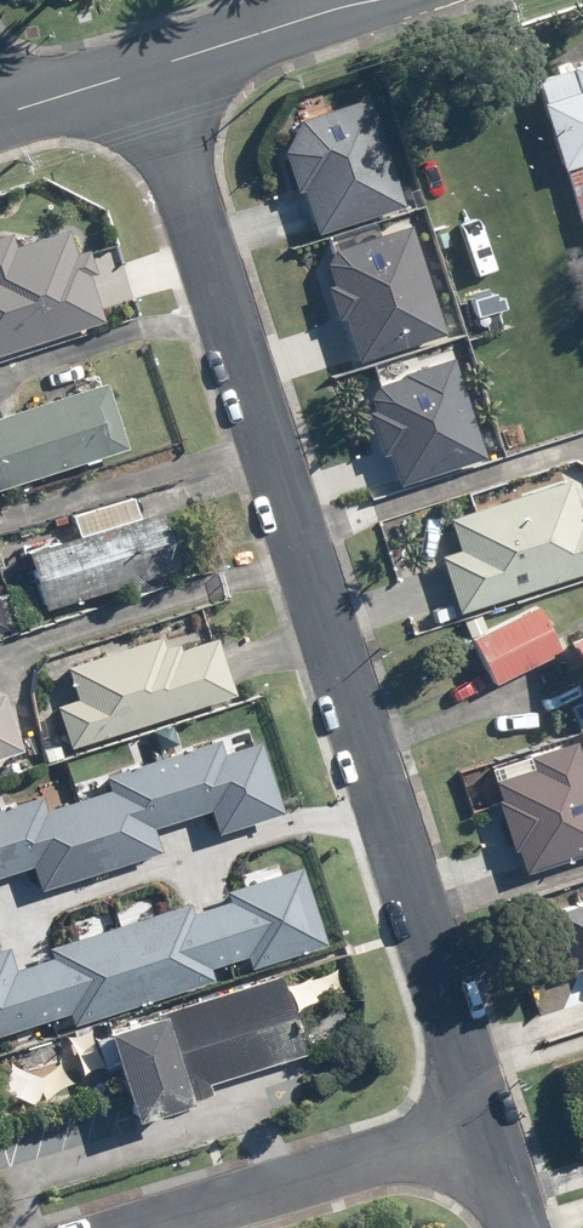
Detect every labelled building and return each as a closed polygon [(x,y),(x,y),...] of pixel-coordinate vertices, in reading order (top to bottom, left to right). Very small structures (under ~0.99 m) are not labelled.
[(539,80),(582,221),(582,67),(539,80)] [(388,137),(299,165),(313,211),(321,208),(342,278),(401,259),(383,202),(406,195),(388,137)] [(101,322),(85,274),(91,272),(84,251),(71,256),(63,231),(12,248),(7,232),(0,234),(0,354),(101,322)] [(404,251),(409,265),(428,259),(423,245),(404,251)] [(496,291),(473,298),(478,317),(510,308),(506,297),(498,299),(496,291)] [(437,308),(382,328),(407,401),(462,382),(437,308)] [(107,379),(49,397),(70,463),(128,444),(107,379)] [(0,413),(0,440),(13,482),(70,463),(49,397),(0,413)] [(13,482),(0,440),(0,486),(13,482)] [(443,535),(423,541),(441,596),(582,551),(582,527),(574,500),(565,503),(552,465),(433,503),(443,535)] [(161,508),(27,548),(45,605),(178,564),(161,508)] [(34,601),(13,607),(18,625),(39,619),(34,601)] [(53,609),(56,619),(68,615),(65,605),(53,609)] [(537,607),(473,639),(497,686),(560,654),(537,607)] [(77,698),(58,704),(71,744),(237,692),(218,633),(181,645),(180,640),(165,645),(162,634),(67,664),(77,698)] [(573,641),(582,663),(582,636),(573,641)] [(23,748),(4,689),(0,690),(0,755),(23,748)] [(571,708),(580,728),(582,727),(582,702),(571,708)] [(289,815),(266,740),(230,752),(225,738),(109,774),(114,791),(48,811),(44,800),(0,814),(0,877),(37,865),(44,889),(166,852),(159,832),(213,816),(220,836),(289,815)] [(59,744),(44,748),(47,760),(62,756),(59,744)] [(559,783),(581,851),(582,850),(582,775),(559,783)] [(304,869),(230,892),(233,902),(195,914),(192,903),(49,947),(52,958),(22,967),(16,947),(0,952),(0,1036),(73,1014),(76,1025),(217,982),(213,969),(251,957),(254,969),(328,946),(304,869)] [(306,1056),(280,974),(107,1027),(135,1116),(192,1098),(188,1086),(262,1063),(264,1070),(306,1056)]
